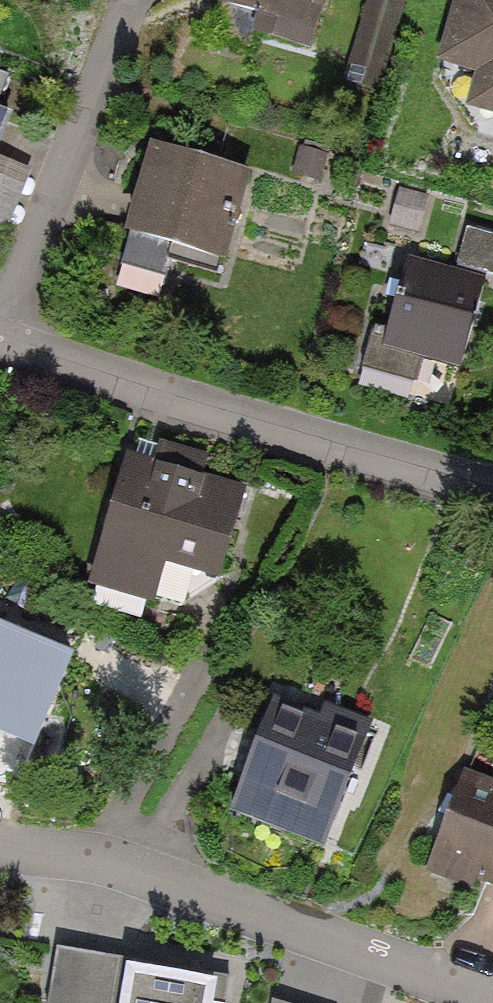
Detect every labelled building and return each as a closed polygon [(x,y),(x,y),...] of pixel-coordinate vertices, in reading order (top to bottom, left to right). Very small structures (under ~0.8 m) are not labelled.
[(232,18),(321,37),(329,0),(236,0),(232,18)] [(451,82),(488,91),(483,133),(492,135),(492,0),(471,0),(451,82)] [(253,186),(162,164),(137,268),(228,289),(253,186)] [(470,227),(463,258),(492,264),(492,231),(470,227)] [(414,272),(390,358),(471,380),(492,300),(492,293),(414,272)] [(128,463),(87,599),(155,620),(170,570),(229,587),(255,501),(128,463)] [(0,645),(0,752),(50,771),(86,677),(0,645)] [(376,753),(285,721),(247,828),(339,860),(376,753)] [(465,782),(431,882),(492,902),(492,792),(465,782)] [(55,944),(46,1002),(209,1002),(215,968),(55,944)]
